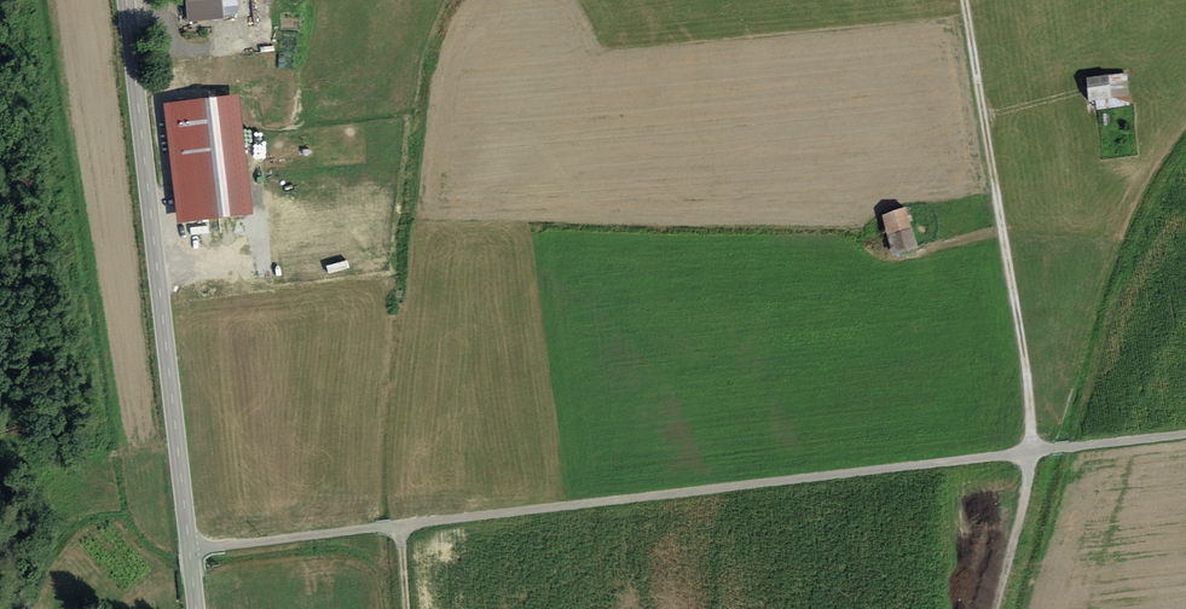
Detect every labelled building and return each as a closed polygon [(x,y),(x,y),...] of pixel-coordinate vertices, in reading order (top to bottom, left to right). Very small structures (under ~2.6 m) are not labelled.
[(188,25),(223,21),(222,16),(239,14),(238,0),(186,0),(188,25)] [(1084,81),(1087,101),(1108,98),(1104,78),(1084,81)] [(883,218),(892,255),(912,249),(903,213),(883,218)]
